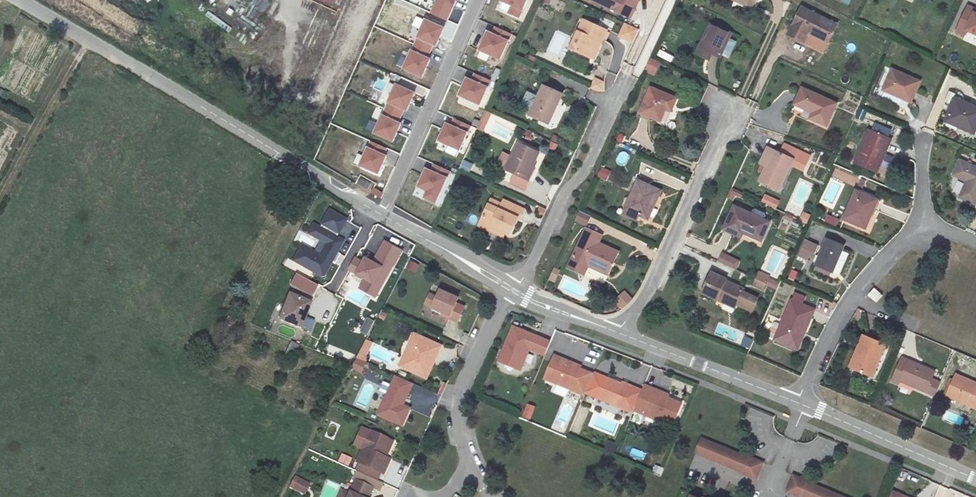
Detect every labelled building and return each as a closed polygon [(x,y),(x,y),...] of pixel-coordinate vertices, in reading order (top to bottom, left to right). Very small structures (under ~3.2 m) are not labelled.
[(453,0),(437,0),(430,15),(448,23),(456,2),(453,0)] [(499,1),(522,12),(528,0),(500,0),(499,1)] [(611,6),(633,16),(640,0),(598,0),(611,6)] [(753,8),(736,0),(735,0),(733,4),(751,12),(753,8)] [(753,8),(757,0),(736,0),(753,8)] [(967,5),(955,30),(973,39),(974,36),(975,37),(975,8),(967,5)] [(823,44),(832,28),(800,11),(785,38),(801,46),(807,36),(823,44)] [(444,28),(425,19),(415,38),(436,48),(444,28)] [(571,49),(590,59),(598,41),(602,44),(607,33),(583,22),(571,49)] [(711,23),(701,45),(721,54),(731,32),(711,23)] [(639,31),(625,25),(619,37),(633,43),(639,31)] [(509,42),(487,31),(478,51),(500,62),(509,42)] [(595,61),(602,44),(598,41),(590,59),(595,61)] [(431,60),(411,51),(402,70),(422,80),(431,60)] [(660,51),(657,56),(669,61),(671,55),(660,51)] [(664,64),(654,60),(649,73),(658,77),(664,64)] [(891,74),(882,95),(908,107),(918,87),(891,74)] [(488,88),(466,78),(456,97),(480,108),(488,88)] [(603,82),(595,79),(591,88),(598,90),(603,90),(603,82)] [(416,94),(395,84),(387,105),(406,114),(416,94)] [(546,88),(533,117),(549,125),(562,96),(546,88)] [(642,112),(661,121),(672,96),(654,88),(642,112)] [(826,127),(835,107),(801,92),(794,107),(813,116),(810,121),(826,127)] [(855,106),(847,102),(843,111),(851,115),(855,106)] [(955,105),(944,127),(972,139),(975,128),(975,114),(955,105)] [(860,108),(856,118),(863,121),(867,111),(860,108)] [(484,132),(491,113),(484,111),(477,129),(484,132)] [(402,124),(382,116),(372,136),(393,145),(402,124)] [(459,152),(468,133),(445,123),(436,143),(459,152)] [(852,166),(875,176),(884,153),(881,152),(885,142),(867,134),(852,166)] [(793,160),(791,164),(804,170),(810,156),(784,143),(779,153),(793,160)] [(517,144),(506,169),(528,179),(538,158),(535,157),(537,153),(517,144)] [(387,157),(367,148),(358,168),(378,176),(387,157)] [(762,164),(766,166),(768,167),(775,152),(769,149),(762,164)] [(620,152),(619,162),(627,162),(627,152),(620,152)] [(779,153),(775,152),(768,167),(766,166),(758,181),(778,191),(791,164),(793,160),(779,153)] [(974,207),(975,208),(975,173),(959,165),(952,180),(966,186),(960,201),(974,207)] [(607,181),(611,171),(601,167),(597,177),(607,181)] [(448,179),(425,169),(416,189),(426,193),(423,199),(436,205),(448,179)] [(361,177),(358,183),(368,188),(371,182),(361,177)] [(861,196),(867,184),(860,181),(855,192),(861,196)] [(640,183),(629,209),(652,219),(663,193),(640,183)] [(371,193),(381,198),(384,192),(374,187),(371,193)] [(854,194),(841,221),(861,230),(868,215),(871,216),(877,204),(854,194)] [(765,195),(761,202),(775,208),(778,201),(765,195)] [(480,227),(493,233),(495,229),(510,236),(517,219),(522,222),(527,210),(505,200),(503,205),(501,210),(490,204),(480,227)] [(492,200),(490,204),(501,210),(503,205),(492,200)] [(330,209),(320,226),(332,234),(339,237),(349,220),(330,209)] [(763,244),(769,227),(736,211),(725,234),(742,242),(745,236),(763,244)] [(799,221),(806,224),(810,215),(803,212),(799,221)] [(589,231),(589,229),(595,218),(584,213),(578,225),(589,231)] [(837,225),(839,218),(826,215),(824,223),(837,225)] [(339,237),(332,234),(320,226),(314,223),(308,233),(326,244),(320,256),(302,245),(293,261),(322,278),(332,262),(344,241),(339,237)] [(787,231),(781,227),(777,234),(783,237),(787,231)] [(495,229),(493,233),(508,240),(510,236),(495,229)] [(606,237),(589,229),(589,231),(572,268),(587,276),(591,266),(612,275),(622,253),(602,244),(606,237)] [(805,240),(801,248),(814,253),(817,245),(805,240)] [(366,256),(363,262),(355,258),(349,269),(358,273),(366,277),(360,288),(376,297),(403,250),(387,241),(375,261),(366,256)] [(825,244),(814,269),(830,276),(841,251),(825,244)] [(814,253),(801,248),(798,256),(807,260),(809,257),(812,258),(814,253)] [(338,253),(333,263),(340,266),(345,257),(338,253)] [(722,253),(718,261),(736,268),(739,261),(722,253)] [(840,272),(846,259),(840,256),(835,269),(840,272)] [(415,273),(419,264),(410,260),(406,268),(415,273)] [(554,268),(550,281),(556,283),(560,270),(554,268)] [(797,272),(792,270),(788,278),(794,280),(797,272)] [(697,298),(714,306),(716,302),(734,309),(735,309),(750,315),(755,304),(740,297),(741,293),(722,284),(724,281),(709,273),(697,298)] [(758,274),(752,287),(761,291),(767,279),(758,274)] [(318,287),(297,276),(291,285),(313,297),(318,287)] [(624,290),(613,303),(622,311),(633,298),(624,290)] [(876,291),(869,299),(875,304),(882,296),(876,291)] [(426,306),(433,309),(450,317),(448,320),(457,324),(464,309),(456,306),(458,300),(441,292),(437,301),(430,297),(426,306)] [(792,300),(802,304),(805,297),(795,293),(792,300)] [(310,302),(293,294),(281,320),(299,328),(310,302)] [(792,300),(791,300),(775,339),(794,347),(800,330),(804,331),(813,309),(802,304),(792,300)] [(732,315),(734,309),(716,302),(714,306),(732,315)] [(275,304),(272,315),(279,317),(282,306),(275,304)] [(307,317),(303,327),(311,331),(315,320),(307,317)] [(367,317),(361,332),(369,335),(375,320),(367,317)] [(279,333),(291,336),(293,328),(281,325),(279,333)] [(528,351),(544,357),(549,344),(512,329),(499,364),(520,372),(528,351)] [(800,330),(794,347),(797,348),(804,331),(800,330)] [(318,348),(321,340),(312,336),(308,345),(318,348)] [(405,356),(399,368),(426,380),(440,348),(414,336),(409,346),(412,347),(407,357),(405,356)] [(864,356),(856,372),(874,380),(887,350),(866,340),(859,354),(864,356)] [(372,346),(366,343),(358,360),(364,363),(372,346)] [(852,370),(856,372),(864,356),(859,354),(852,370)] [(566,365),(567,362),(553,356),(544,380),(584,397),(593,376),(579,370),(566,365)] [(937,372),(907,359),(906,361),(897,383),(901,384),(903,381),(928,391),(927,393),(937,397),(943,383),(934,379),(937,372)] [(891,384),(896,386),(897,383),(906,361),(902,360),(891,384)] [(959,376),(950,396),(975,408),(975,384),(959,376)] [(378,417),(401,428),(409,411),(402,408),(399,406),(406,393),(408,394),(412,385),(396,378),(378,417)] [(642,392),(634,389),(633,391),(620,386),(607,380),(599,400),(632,414),(633,413),(642,392)] [(633,413),(644,417),(645,414),(661,421),(673,425),(681,406),(653,394),(654,391),(644,387),(642,392),(633,413)] [(408,394),(406,393),(399,406),(402,408),(408,394)] [(564,396),(554,425),(568,429),(577,401),(564,396)] [(535,407),(527,404),(522,417),(530,420),(535,407)] [(645,414),(644,417),(660,424),(661,421),(645,414)] [(363,450),(370,434),(361,430),(354,446),(363,450)] [(389,462),(385,460),(382,459),(389,442),(370,434),(363,450),(357,464),(383,476),(389,462)] [(720,447),(702,440),(696,453),(713,460),(743,473),(743,474),(756,480),(762,465),(749,459),(749,460),(744,458),(720,447)] [(392,444),(389,442),(382,459),(385,460),(392,444)] [(642,462),(649,465),(653,456),(645,453),(642,462)] [(338,462),(349,466),(352,458),(342,454),(338,462)] [(310,484),(295,477),(290,487),(305,494),(310,484)] [(794,478),(787,494),(795,496),(835,496),(807,485),(807,484),(794,478)] [(372,492),(356,483),(349,496),(369,496),(372,492)]
